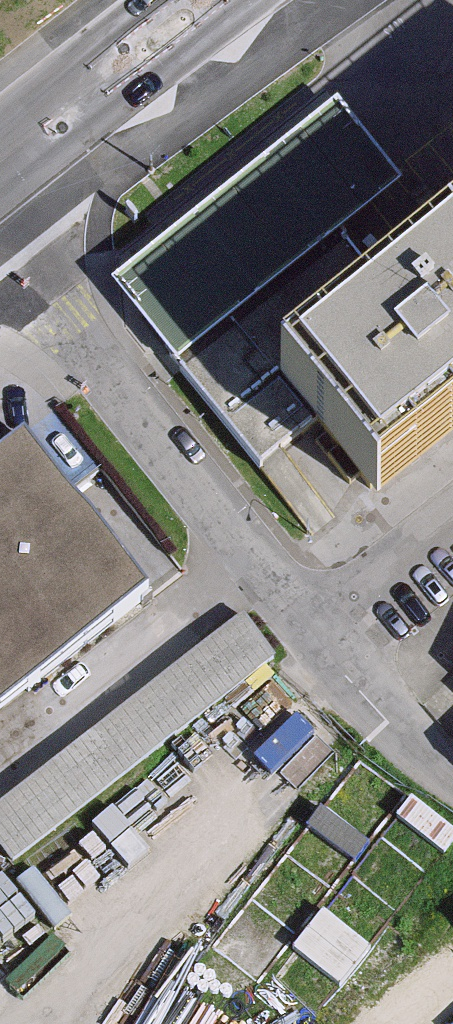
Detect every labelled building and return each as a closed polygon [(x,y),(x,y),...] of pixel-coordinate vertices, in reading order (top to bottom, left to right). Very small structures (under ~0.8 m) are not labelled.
[(172,360),(335,229),(339,235),(400,186),(349,123),(337,108),(113,287),(125,302),(172,360)] [(335,229),(172,360),(259,468),(315,423),(288,389),(394,304),(339,235),(335,229)] [(394,304),(288,389),(315,423),(369,490),(377,500),(452,440),(452,257),(394,304)] [(149,598),(24,439),(0,457),(0,714),(149,598)] [(0,805),(0,844),(14,862),(275,658),(241,616),(0,805)]
